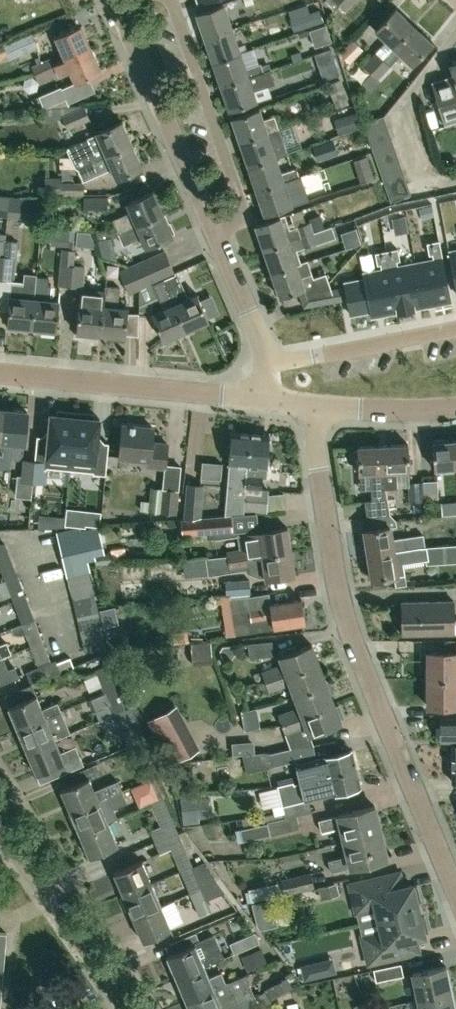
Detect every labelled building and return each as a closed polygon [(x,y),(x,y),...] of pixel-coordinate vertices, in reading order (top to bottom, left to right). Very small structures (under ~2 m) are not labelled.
[(356,0),(344,0),(340,4),(347,10),(356,0)] [(206,38),(233,29),(233,28),(225,6),(225,4),(198,13),(206,38)] [(304,14),(308,26),(323,21),(319,9),(304,14)] [(396,48),(416,26),(398,9),(377,31),(396,48)] [(66,59),(91,48),(81,26),(57,37),(66,58),(66,59)] [(435,43),(416,26),(396,48),(414,65),(435,43)] [(214,62),(241,53),(233,29),(206,38),(214,62)] [(350,63),(363,49),(352,39),(340,52),(350,63)] [(101,71),(91,48),(66,59),(66,58),(55,63),(58,70),(57,71),(58,75),(71,69),(76,81),(101,71)] [(372,73),(384,61),(374,52),(363,64),(372,73)] [(247,69),(241,53),(214,62),(223,86),(265,72),(262,64),(247,69)] [(48,75),(57,71),(58,70),(55,63),(52,58),(42,62),(48,75)] [(389,66),(384,61),(372,73),(378,79),(389,66)] [(38,79),(48,75),(42,62),(32,67),(35,72),(38,79)] [(339,74),(335,62),(319,67),(323,80),(339,74)] [(437,97),(445,125),(455,122),(455,64),(451,66),(453,74),(432,80),(437,97)] [(35,72),(32,67),(25,70),(28,76),(35,72)] [(275,84),(270,71),(265,73),(265,72),(223,86),(231,111),(258,102),(255,91),(275,84)] [(336,107),(349,103),(340,79),(327,84),(336,107)] [(44,108),(66,98),(60,85),(39,95),(44,107),(45,120),(56,119),(62,117),(67,129),(90,118),(84,105),(84,104),(44,108)] [(264,120),(260,108),(233,118),(242,142),(281,129),(276,116),(264,120)] [(354,114),(337,119),(341,133),(358,128),(354,114)] [(369,134),(389,127),(385,116),(365,123),(369,134)] [(85,164),(133,144),(122,121),(97,132),(101,142),(89,147),(86,140),(83,139),(69,145),(68,148),(75,165),(78,167),(85,164)] [(373,145),(393,138),(389,127),(369,134),(373,145)] [(250,166),(277,157),(277,156),(288,152),(281,129),(242,142),(250,166)] [(377,156),(397,149),(393,138),(373,145),(377,156)] [(333,139),(313,145),(318,160),(338,154),(333,139)] [(78,167),(75,165),(82,180),(90,176),(112,166),(117,177),(142,166),(133,144),(85,164),(78,167)] [(381,168),(401,161),(397,149),(377,156),(381,168)] [(250,166),(258,190),(301,176),(301,174),(299,175),(296,167),(294,168),(288,152),(277,156),(277,157),(250,166)] [(354,162),(357,172),(377,166),(374,156),(354,162)] [(384,179),(405,172),(401,161),(381,168),(384,179)] [(388,190),(408,183),(405,172),(384,179),(388,190)] [(83,194),(83,181),(59,180),(59,176),(45,176),(46,194),(83,194)] [(307,190),(306,188),(302,176),(301,176),(258,190),(267,215),(293,206),(290,196),(307,190)] [(392,202),(412,195),(408,183),(388,190),(392,202)] [(122,230),(163,213),(153,190),(127,201),(131,211),(112,219),(117,230),(122,230)] [(107,209),(108,195),(83,195),(83,209),(107,209)] [(9,197),(0,196),(0,216),(7,216),(9,197)] [(20,217),(22,198),(9,197),(7,216),(20,217)] [(422,219),(434,216),(432,205),(419,208),(422,219)] [(172,233),(175,232),(170,221),(167,223),(163,213),(122,230),(117,230),(123,245),(142,236),(147,247),(173,236),(172,233)] [(292,229),(287,215),(257,225),(266,250),(315,232),(311,222),(292,229)] [(310,218),(311,222),(315,232),(324,229),(319,215),(310,218)] [(406,224),(405,215),(392,218),(394,227),(406,224)] [(324,229),(315,232),(266,250),(274,273),(309,261),(309,260),(303,262),(301,263),(296,250),(298,249),(337,236),(333,226),(324,229)] [(90,234),(76,232),(74,246),(95,248),(90,234)] [(116,261),(109,236),(96,240),(100,256),(116,261)] [(14,280),(17,240),(5,239),(1,279),(14,280)] [(434,259),(416,263),(424,305),(451,300),(439,240),(428,242),(430,254),(433,253),(434,259)] [(74,257),(75,250),(61,248),(58,284),(71,286),(73,257),(74,257)] [(397,248),(385,250),(397,310),(398,313),(415,309),(414,307),(424,305),(416,263),(397,266),(396,260),(399,260),(397,248)] [(144,271),(170,260),(165,250),(139,261),(144,271)] [(364,279),(344,283),(345,289),(347,299),(350,313),(370,310),(371,315),(397,310),(385,250),(374,253),(377,264),(380,264),(381,270),(363,273),(364,279)] [(175,271),(170,260),(144,271),(149,283),(152,282),(164,277),(186,329),(209,319),(198,293),(187,297),(176,271),(175,271)] [(130,266),(139,288),(139,306),(158,298),(152,282),(149,283),(144,271),(139,261),(130,266)] [(315,278),(309,261),(274,273),(282,298),(301,291),(306,306),(347,299),(345,289),(334,290),(328,274),(315,278)] [(73,266),(71,286),(83,287),(85,267),(84,267),(73,266)] [(129,293),(139,288),(130,266),(119,270),(129,293)] [(32,326),(36,275),(26,274),(25,285),(11,283),(10,295),(7,324),(9,324),(9,328),(21,329),(22,325),(32,326)] [(57,329),(60,300),(50,299),(52,285),(48,285),(49,276),(36,275),(32,326),(42,327),(41,331),(55,333),(55,328),(57,329)] [(169,342),(178,338),(179,335),(178,333),(186,329),(164,277),(152,282),(163,308),(152,312),(164,339),(165,338),(166,341),(169,342)] [(90,335),(90,332),(101,333),(105,285),(104,294),(80,291),(79,302),(80,302),(77,330),(76,334),(90,335)] [(126,336),(129,307),(118,306),(120,287),(105,285),(101,333),(126,336)] [(27,411),(4,408),(0,446),(0,464),(9,465),(10,457),(18,458),(22,453),(23,442),(24,442),(27,411)] [(34,467),(47,469),(47,467),(70,469),(75,412),(57,410),(57,414),(50,413),(48,434),(46,454),(35,453),(34,460),(34,467)] [(93,413),(75,412),(70,469),(93,472),(93,473),(106,474),(108,454),(96,453),(98,439),(100,418),(93,417),(93,413)] [(165,467),(167,443),(152,441),(153,427),(122,424),(119,456),(149,459),(148,465),(165,467)] [(225,514),(244,512),(251,432),(231,431),(229,463),(230,463),(225,514)] [(251,432),(244,512),(245,510),(267,512),(268,489),(262,488),(263,477),(267,477),(270,434),(251,432)] [(455,466),(455,439),(432,441),(434,468),(455,466)] [(386,488),(396,487),(395,471),(409,470),(408,444),(384,445),(386,488)] [(386,488),(384,445),(358,446),(358,450),(354,451),(355,468),(359,468),(359,472),(370,472),(371,489),(373,488),(374,499),(365,501),(367,517),(390,514),(387,497),(385,488),(386,488)] [(33,482),(34,467),(34,460),(23,459),(21,481),(22,481),(33,482)] [(423,492),(438,491),(437,480),(422,481),(423,492)] [(409,503),(424,502),(423,492),(422,481),(408,482),(409,503)] [(185,517),(201,516),(204,483),(188,482),(185,517)] [(176,514),(179,489),(151,486),(149,500),(141,500),(140,510),(148,511),(176,514)] [(99,526),(100,524),(101,511),(85,510),(84,525),(91,525),(99,526)] [(184,534),(233,531),(232,515),(183,518),(184,534)] [(60,542),(81,537),(78,525),(58,530),(60,542)] [(421,547),(427,546),(427,545),(425,546),(423,533),(392,538),(390,526),(363,530),(367,555),(394,551),(405,549),(421,547)] [(228,560),(291,550),(288,527),(258,531),(258,532),(242,534),(244,548),(226,551),(228,560)] [(63,553),(83,548),(81,537),(60,542),(63,553)] [(8,550),(5,542),(0,543),(0,553),(8,550)] [(455,561),(455,544),(439,545),(440,562),(455,561)] [(371,580),(395,576),(396,586),(407,584),(405,574),(403,563),(429,559),(427,546),(421,547),(405,549),(394,551),(367,555),(371,580)] [(65,564),(86,559),(83,548),(63,553),(65,564)] [(17,572),(8,550),(0,553),(0,571),(1,570),(4,577),(17,572)] [(228,560),(227,554),(206,556),(209,573),(230,570),(247,568),(245,572),(259,577),(264,576),(264,578),(295,573),(291,550),(228,560)] [(110,562),(110,552),(95,553),(95,563),(110,562)] [(68,575),(88,570),(86,559),(65,564),(68,575)] [(70,586),(91,581),(88,570),(68,575),(70,586)] [(13,600),(26,595),(17,572),(4,577),(13,600)] [(226,594),(250,593),(249,579),(225,580),(226,594)] [(73,597),(93,592),(91,581),(70,586),(73,597)] [(75,608),(96,603),(93,592),(73,597),(75,608)] [(231,612),(249,609),(251,620),(271,617),(273,627),(304,622),(300,598),(269,603),(267,593),(247,596),(230,598),(231,612)] [(21,622),(34,617),(26,595),(13,600),(21,622)] [(453,632),(455,632),(455,619),(453,619),(453,600),(401,601),(402,633),(453,632)] [(78,619),(98,614),(96,603),(75,608),(78,619)] [(80,630),(101,625),(98,614),(78,619),(80,630)] [(34,617),(21,622),(22,623),(26,633),(30,645),(43,640),(34,617)] [(82,640),(103,635),(101,625),(80,630),(82,640)] [(85,651),(106,647),(103,635),(82,640),(85,651)] [(11,652),(6,640),(0,643),(0,656),(11,652)] [(51,661),(50,660),(43,640),(30,645),(38,666),(26,671),(31,683),(60,671),(61,671),(74,666),(70,657),(57,662),(56,659),(51,661)] [(249,657),(274,654),(272,640),(248,643),(249,657)] [(297,650),(295,643),(277,650),(279,657),(280,656),(283,663),(263,671),(266,680),(287,672),(287,674),(319,662),(312,644),(297,650)] [(455,677),(455,652),(428,651),(428,678),(455,677)] [(327,682),(319,662),(287,674),(287,672),(266,680),(270,691),(291,683),(295,695),(327,682)] [(104,691),(116,686),(106,664),(95,669),(104,691)] [(19,677),(14,665),(0,671),(0,684),(19,677)] [(428,678),(428,705),(455,705),(455,677),(428,678)] [(283,724),(303,716),(303,715),(335,703),(327,682),(295,695),(300,706),(279,714),(283,724)] [(113,714),(125,709),(116,686),(104,691),(109,704),(95,710),(99,719),(113,713),(113,714)] [(43,707),(37,693),(8,705),(17,727),(61,709),(57,701),(43,707)] [(336,705),(335,703),(303,715),(303,716),(283,724),(287,733),(285,734),(288,742),(342,721),(341,718),(345,717),(340,704),(336,705)] [(170,765),(199,749),(176,705),(146,720),(170,765)] [(132,706),(125,709),(113,714),(120,730),(138,722),(132,706)] [(27,750),(56,738),(70,732),(61,710),(61,709),(17,727),(27,750)] [(439,718),(440,739),(455,739),(455,718),(439,718)] [(76,745),(61,751),(56,738),(27,750),(37,773),(55,765),(59,773),(70,769),(84,763),(79,751),(76,745)] [(297,759),(293,747),(313,745),(313,743),(289,746),(290,747),(269,751),(270,752),(265,751),(242,753),(247,771),(297,759)] [(357,767),(353,749),(324,756),(312,759),(314,766),(300,770),(303,780),(357,767)] [(141,780),(154,774),(145,753),(132,758),(141,780)] [(96,788),(91,776),(101,771),(97,761),(71,772),(76,782),(61,788),(71,810),(100,798),(123,788),(119,778),(96,788)] [(278,785),(283,804),(309,798),(322,795),(333,792),(361,785),(357,767),(303,780),(300,780),(301,782),(293,784),(293,781),(278,785)] [(151,802),(163,796),(154,774),(141,780),(151,802)] [(210,817),(208,795),(197,797),(196,793),(180,795),(183,823),(199,822),(199,818),(210,817)] [(71,810),(80,832),(109,819),(117,816),(108,794),(100,798),(71,810)] [(155,842),(179,832),(163,796),(151,802),(160,825),(150,829),(155,842)] [(312,811),(309,798),(283,804),(282,804),(285,817),(312,811)] [(382,832),(376,805),(319,819),(322,831),(341,827),(345,841),(382,832)] [(271,834),(300,828),(297,815),(286,817),(268,821),(268,822),(271,834)] [(90,855),(119,843),(109,819),(80,832),(90,855)] [(258,825),(240,828),(243,840),(261,836),(258,825)] [(193,865),(179,832),(155,842),(160,853),(170,848),(180,870),(193,865)] [(331,872),(388,858),(382,832),(345,841),(348,856),(328,860),(331,872)] [(123,894),(152,882),(143,859),(114,872),(123,894)] [(189,892),(202,886),(193,865),(180,870),(189,892)] [(285,893),(314,886),(310,872),(281,879),(285,893)] [(395,888),(392,886),(389,874),(350,883),(355,907),(375,903),(379,919),(418,909),(417,902),(421,901),(417,886),(413,887),(412,884),(395,888)] [(133,915),(161,903),(152,882),(123,894),(120,896),(126,910),(130,908),(133,915)] [(324,897),(337,894),(334,882),(321,886),(324,897)] [(199,915),(212,910),(202,886),(189,892),(199,915)] [(255,913),(273,909),(270,897),(252,902),(255,913)] [(143,939),(171,927),(161,903),(133,915),(143,939)] [(420,917),(418,909),(379,919),(382,935),(363,939),(368,963),(408,954),(405,942),(407,939),(424,935),(424,932),(428,931),(424,916),(420,917)] [(214,933),(199,939),(195,931),(170,942),(174,952),(167,955),(177,977),(215,960),(215,961),(224,957),(214,933)] [(255,931),(247,935),(251,945),(260,942),(255,931)] [(248,972),(268,964),(262,947),(241,955),(248,972)] [(320,974),(316,959),(300,963),(303,977),(320,974)] [(210,976),(206,965),(216,961),(215,960),(177,977),(186,999),(247,973),(247,972),(226,981),(222,971),(210,976)] [(375,980),(403,974),(401,963),(373,968),(375,980)] [(418,999),(451,993),(445,966),(413,972),(418,999)] [(255,1008),(260,1005),(261,1006),(271,1001),(270,1000),(281,994),(275,983),(264,989),(265,991),(256,995),(247,973),(186,999),(190,1008),(252,1008),(255,1008)] [(418,999),(420,1008),(454,1008),(451,993),(418,999)] [(356,1008),(369,1008),(370,1008),(367,1001),(354,1006),(356,1008)]
